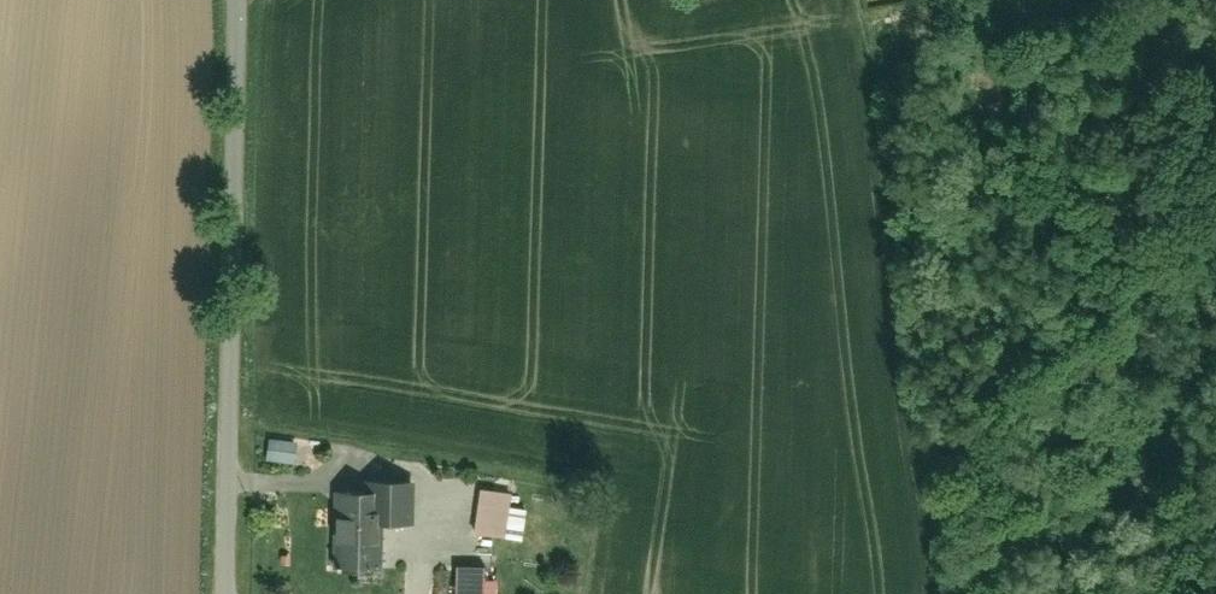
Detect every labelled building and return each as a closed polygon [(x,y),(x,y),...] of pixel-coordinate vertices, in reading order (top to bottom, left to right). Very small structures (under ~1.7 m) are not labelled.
[(374,483),(374,492),(337,492),(336,568),(382,568),(382,522),(411,522),(411,483),(374,483)] [(468,495),(470,537),(509,535),(507,494),(468,495)] [(458,593),(496,593),(496,571),(458,571),(458,593)]
